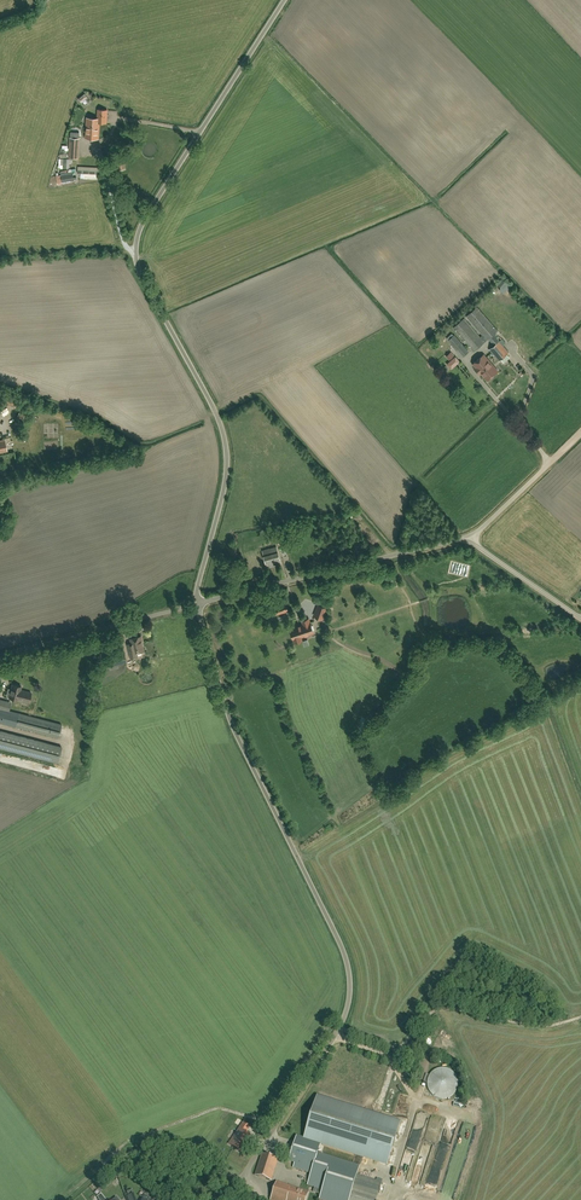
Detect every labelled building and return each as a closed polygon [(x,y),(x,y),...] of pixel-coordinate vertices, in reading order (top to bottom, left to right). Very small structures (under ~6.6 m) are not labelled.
[(85,94),(79,99),(81,102),(87,97),(85,94)] [(97,118),(87,118),(86,138),(98,138),(99,122),(106,123),(107,110),(98,109),(97,118)] [(77,157),(78,139),(70,138),(69,157),(77,157)] [(119,171),(126,169),(124,162),(117,163),(119,171)] [(77,174),(84,174),(83,179),(97,179),(97,174),(100,174),(101,165),(78,164),(77,174)] [(61,173),(61,175),(56,176),(58,184),(74,182),(74,180),(76,179),(76,177),(73,177),(73,171),(61,173)] [(502,288),(506,283),(502,279),(497,284),(502,288)] [(477,307),(466,316),(482,334),(480,337),(464,318),(453,328),(474,351),(484,342),(483,341),(486,339),(487,340),(497,330),(477,307)] [(462,357),(468,352),(454,335),(448,340),(462,357)] [(499,361),(501,359),(504,362),(510,357),(507,354),(509,352),(495,336),(490,340),(494,345),(489,350),(499,361)] [(488,374),(488,373),(488,372),(484,367),(486,365),(483,362),(487,358),(483,354),(472,364),(476,368),(474,369),(479,374),(480,373),(484,377),(488,374)] [(455,356),(450,360),(455,365),(459,360),(455,356)] [(488,373),(488,374),(484,377),(486,380),(498,371),(487,358),(483,362),(486,365),(484,367),(488,372),(488,373)] [(18,400),(9,396),(6,404),(15,407),(18,400)] [(267,567),(281,563),(276,547),(262,551),(267,567)] [(275,615),(284,612),(281,604),(273,607),(275,615)] [(322,619),(326,608),(318,605),(317,609),(315,616),(322,619)] [(308,623),(307,620),(302,621),(303,625),(300,626),(291,629),(294,639),(300,637),(300,635),(306,633),(307,635),(313,633),(312,631),(313,631),(312,625),(311,625),(310,623),(308,623)] [(139,652),(144,651),(142,642),(141,636),(131,639),(132,643),(127,644),(131,659),(140,656),(139,652)] [(109,666),(127,662),(125,654),(107,658),(109,666)] [(11,690),(8,689),(7,694),(10,694),(9,697),(18,700),(21,687),(12,684),(11,690)] [(9,711),(11,703),(0,700),(0,722),(58,737),(61,724),(9,711)] [(58,763),(62,746),(0,730),(0,748),(58,763)] [(430,1070),(431,1098),(458,1097),(457,1069),(430,1070)] [(301,1170),(311,1173),(308,1184),(323,1189),(320,1197),(331,1199),(376,1199),(382,1183),(357,1175),(360,1167),(318,1154),(321,1144),(387,1165),(401,1123),(318,1096),(304,1138),(303,1138),(295,1142),(293,1150),(296,1156),(297,1156),(295,1163),(302,1166),(301,1170)] [(243,1122),(241,1126),(239,1128),(243,1131),(245,1129),(247,1131),(250,1127),(243,1122)] [(243,1131),(239,1128),(232,1139),(229,1144),(232,1146),(240,1151),(247,1140),(250,1136),(246,1133),(243,1131)] [(271,1181),(278,1159),(262,1154),(255,1175),(271,1181)] [(299,1199),(306,1199),(309,1191),(277,1181),(271,1199),(287,1199),(288,1195),(295,1197),(296,1194),(299,1195),(298,1199),(299,1199)]
